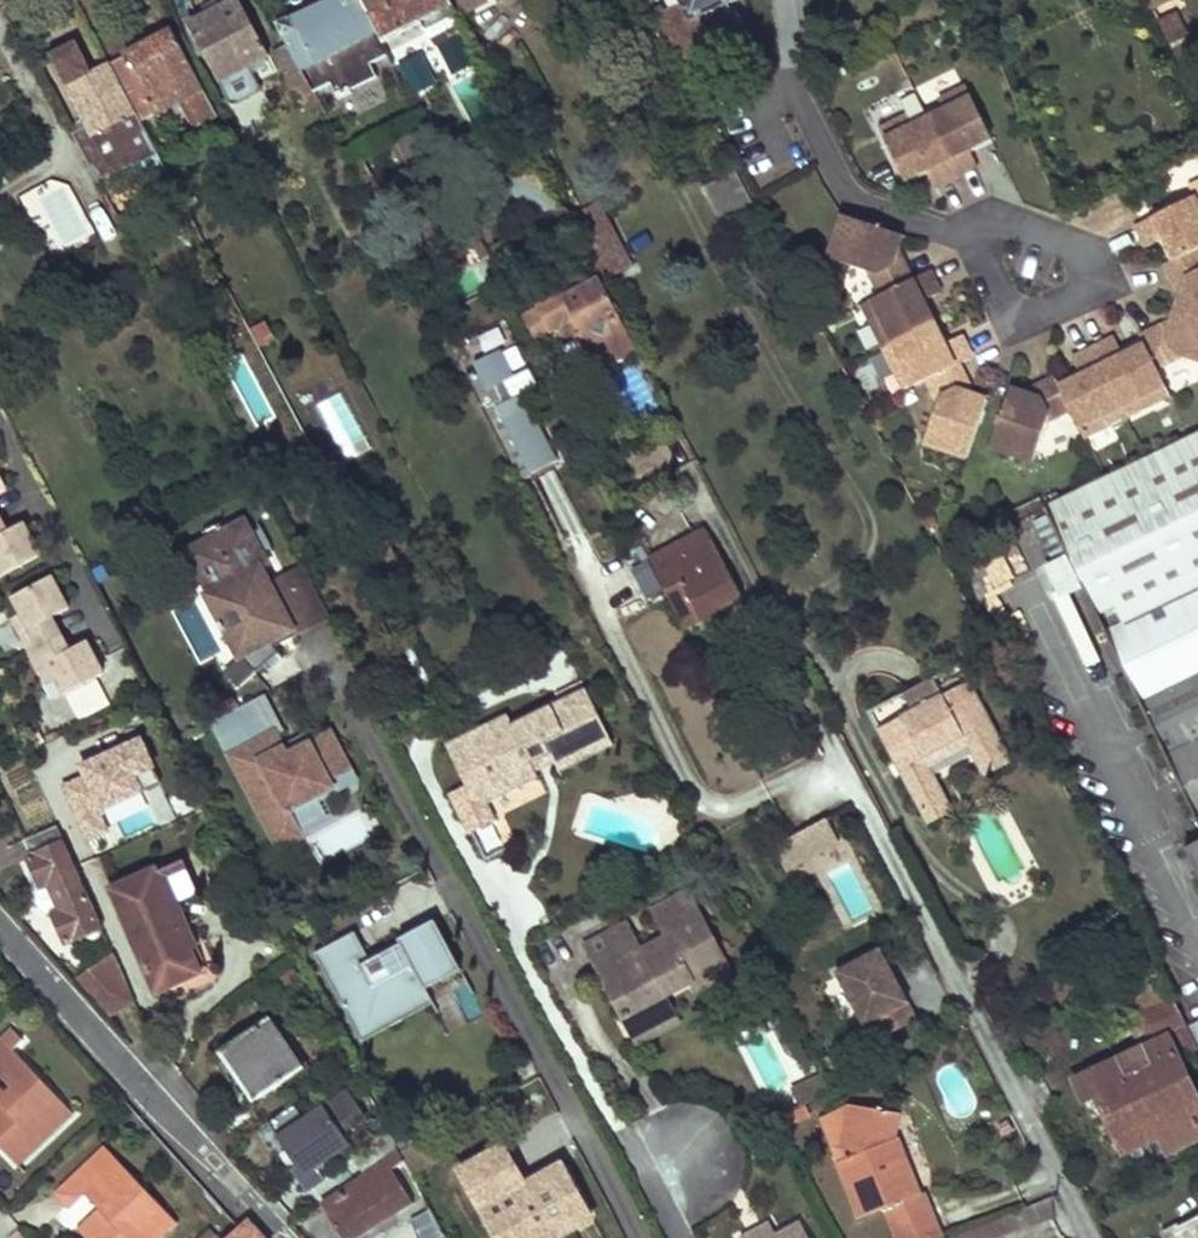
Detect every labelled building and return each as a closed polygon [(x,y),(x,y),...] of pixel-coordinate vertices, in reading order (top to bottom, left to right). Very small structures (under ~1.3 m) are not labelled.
[(188,24),(219,83),(269,56),(240,0),(234,0),(188,24)] [(358,0),(328,0),(277,24),(288,45),(300,70),(312,92),(386,54),(380,42),(358,0)] [(380,42),(422,21),(451,6),(455,4),(453,0),(358,0),(380,42)] [(455,4),(461,14),(487,1),(487,0),(453,0),(455,4)] [(681,5),(665,13),(662,7),(653,12),(686,76),(720,57),(700,18),(739,0),(679,0),(681,5)] [(451,6),(422,21),(431,39),(460,24),(451,6)] [(1170,16),(1156,24),(1164,39),(1178,32),(1170,16)] [(490,41),(482,26),(470,33),(478,47),(490,41)] [(173,31),(110,64),(140,122),(182,100),(195,125),(217,114),(173,31)] [(140,122),(110,64),(92,74),(75,42),(51,55),(87,126),(72,134),(95,178),(134,161),(155,151),(140,122)] [(288,45),(273,53),(286,78),(300,70),(288,45)] [(419,55),(394,67),(410,98),(435,86),(419,55)] [(300,70),(286,78),(301,106),(315,99),(312,92),(300,70)] [(241,75),(219,85),(229,106),(250,96),(241,75)] [(927,120),(955,178),(976,167),(968,150),(990,139),(966,90),(938,103),(943,113),(927,120)] [(879,132),(904,181),(925,170),(934,188),(955,178),(927,120),(911,128),(907,118),(879,132)] [(155,151),(134,161),(140,173),(136,175),(143,186),(167,174),(155,151)] [(359,159),(350,164),(358,179),(367,175),(359,159)] [(738,174),(710,189),(731,229),(759,214),(738,174)] [(367,175),(358,179),(368,198),(377,193),(367,175)] [(60,176),(21,197),(55,258),(94,236),(60,176)] [(1173,261),(1196,251),(1197,250),(1197,210),(1193,199),(1135,227),(1146,249),(1163,240),(1173,261)] [(568,221),(590,261),(619,246),(598,206),(568,221)] [(841,220),(828,263),(869,276),(880,298),(910,283),(910,282),(911,282),(900,259),(894,257),(900,238),(841,220)] [(619,246),(590,261),(599,278),(599,279),(628,264),(619,246)] [(1197,318),(1197,256),(1196,251),(1173,261),(1164,265),(1176,289),(1182,291),(1175,311),(1197,318)] [(871,302),(879,317),(869,322),(882,350),(933,324),(922,304),(939,295),(928,273),(911,282),(910,282),(910,283),(880,298),(871,302)] [(537,306),(537,309),(550,333),(561,327),(566,338),(575,340),(578,338),(591,361),(608,366),(637,350),(599,279),(599,278),(564,297),(562,293),(537,306)] [(531,333),(535,341),(550,333),(537,309),(522,316),(531,333)] [(1154,371),(1178,358),(1197,365),(1197,318),(1175,311),(1169,330),(1164,328),(1139,340),(1143,347),(1154,371)] [(265,321),(252,328),(262,345),(274,338),(265,321)] [(882,350),(895,376),(905,371),(913,387),(926,381),(955,366),(955,367),(957,366),(971,359),(960,337),(943,346),(933,324),(882,350)] [(1135,401),(1140,410),(1167,398),(1154,371),(1143,347),(1121,358),(1113,341),(1092,351),(1120,409),(1135,401)] [(499,349),(473,363),(476,369),(466,375),(516,472),(527,467),(531,473),(557,460),(522,393),(509,399),(501,383),(513,376),(499,349)] [(339,464),(371,451),(358,420),(357,421),(347,399),(355,396),(335,350),(281,373),(295,403),(310,397),(339,464)] [(1068,412),(1081,439),(1108,426),(1104,416),(1120,409),(1092,351),(1070,361),(1079,379),(1057,390),(1068,412)] [(937,404),(923,445),(966,460),(986,402),(966,395),(968,388),(957,366),(955,367),(955,366),(926,381),(937,404)] [(1009,391),(989,449),(1032,464),(1046,423),(1068,412),(1057,390),(1053,381),(1031,391),(1029,397),(1009,391)] [(665,421),(670,430),(677,426),(672,417),(665,421)] [(1094,455),(1115,445),(1108,428),(1086,438),(1094,455)] [(1045,510),(1197,824),(1197,436),(1045,510)] [(216,519),(200,527),(205,536),(181,548),(200,568),(209,589),(201,593),(214,619),(211,620),(216,630),(219,628),(232,654),(248,670),(259,659),(264,664),(276,652),(268,641),(289,629),(293,636),(328,618),(302,567),(268,585),(260,569),(267,565),(260,553),(270,547),(259,524),(248,530),(242,516),(221,527),(216,519)] [(40,555),(22,523),(6,531),(0,520),(0,575),(0,576),(40,555)] [(706,529),(649,559),(684,626),(741,597),(706,529)] [(181,548),(175,551),(211,620),(214,619),(201,593),(209,589),(200,568),(181,548)] [(1019,553),(984,566),(991,585),(1026,573),(1019,553)] [(64,695),(103,674),(86,642),(69,650),(51,617),(68,609),(51,576),(12,597),(20,613),(11,619),(45,684),(55,678),(64,695)] [(554,694),(558,702),(585,689),(581,681),(554,694)] [(913,714),(878,733),(922,812),(946,799),(925,760),(964,739),(985,777),(1012,762),(968,683),(943,697),(934,681),(904,698),(913,714)] [(529,762),(548,754),(556,771),(612,745),(585,689),(558,702),(511,724),(507,716),(453,742),(461,758),(454,762),(465,787),(473,783),(483,802),(536,776),(529,762)] [(264,694),(256,699),(276,735),(284,731),(264,694)] [(250,796),(278,849),(301,837),(297,830),(325,816),(316,800),(310,788),(348,768),(331,735),(313,744),(288,758),(282,748),(276,735),(256,699),(211,723),(238,774),(242,772),(254,794),(250,796)] [(313,744),(308,734),(282,748),(288,758),(313,744)] [(104,820),(164,795),(141,741),(56,777),(84,842),(109,831),(104,820)] [(453,742),(446,746),(454,762),(461,758),(453,742)] [(355,780),(348,768),(310,788),(316,800),(355,780)] [(465,787),(461,789),(471,808),(483,802),(473,783),(465,787)] [(195,813),(208,806),(200,792),(187,798),(195,813)] [(772,842),(782,873),(845,852),(836,822),(772,842)] [(31,856),(63,843),(56,827),(24,841),(31,856)] [(31,856),(29,858),(41,886),(49,883),(60,911),(52,914),(65,942),(100,927),(63,843),(31,856)] [(1186,849),(1197,873),(1197,843),(1186,849)] [(110,889),(156,993),(200,973),(171,906),(197,893),(183,861),(157,872),(156,869),(110,889)] [(640,1006),(649,1024),(672,1011),(664,996),(679,988),(688,983),(725,964),(687,891),(652,910),(667,937),(640,951),(626,924),(586,945),(601,975),(613,968),(620,981),(608,987),(623,1016),(640,1006)] [(353,933),(312,953),(356,1041),(431,1005),(425,991),(457,976),(433,925),(365,958),(353,933)] [(882,950),(838,973),(876,1044),(920,1021),(882,950)] [(110,1015),(133,1003),(112,955),(90,970),(93,972),(82,983),(110,1015)] [(731,975),(725,964),(688,983),(694,994),(731,975)] [(608,987),(620,981),(613,968),(601,975),(608,987)] [(1197,1055),(1197,1050),(1158,972),(1123,989),(1139,1021),(1147,1017),(1156,1034),(1171,1027),(1187,1061),(1197,1055)] [(437,999),(450,1026),(477,1012),(463,985),(437,999)] [(640,1006),(623,1016),(639,1044),(678,1023),(672,1011),(649,1024),(640,1006)] [(1132,1024),(1141,1041),(1156,1034),(1147,1017),(1139,1021),(1132,1024)] [(303,1069),(268,1018),(212,1057),(225,1076),(235,1070),(240,1078),(238,1080),(254,1103),(303,1069)] [(1189,1026),(1197,1044),(1197,1022),(1189,1026)] [(11,1160),(46,1127),(52,1134),(73,1115),(10,1049),(22,1037),(13,1027),(0,1039),(0,1086),(11,1097),(0,1108),(0,1149),(11,1160)] [(1076,1080),(1086,1102),(1096,1098),(1103,1094),(1111,1109),(1103,1113),(1114,1136),(1151,1118),(1159,1136),(1168,1153),(1197,1139),(1197,1099),(1168,1036),(1076,1080)] [(812,1082),(820,1097),(830,1092),(823,1077),(812,1082)] [(799,1107),(820,1097),(812,1082),(791,1092),(799,1107)] [(11,1097),(0,1086),(0,1108),(11,1097)] [(305,1118),(295,1106),(268,1125),(297,1168),(291,1171),(305,1193),(325,1179),(317,1168),(349,1144),(341,1133),(362,1118),(344,1091),(305,1118)] [(1086,1102),(1093,1118),(1103,1113),(1111,1109),(1103,1094),(1096,1098),(1086,1102)] [(819,1118),(836,1163),(843,1160),(839,1149),(847,1105),(819,1118)] [(847,1105),(839,1149),(843,1160),(836,1163),(859,1218),(884,1209),(896,1237),(941,1237),(922,1193),(918,1195),(895,1140),(891,1141),(895,1113),(847,1105)] [(1151,1118),(1114,1136),(1122,1153),(1159,1136),(1151,1118)] [(11,1160),(17,1167),(52,1134),(46,1127),(11,1160)] [(351,1157),(363,1174),(397,1150),(387,1131),(351,1157)] [(54,1193),(66,1206),(82,1191),(95,1179),(117,1202),(104,1214),(98,1208),(76,1228),(85,1237),(145,1237),(149,1235),(152,1237),(158,1237),(175,1222),(103,1146),(54,1193)] [(320,1207),(341,1237),(358,1237),(413,1204),(390,1169),(403,1160),(399,1153),(320,1207)] [(496,1237),(523,1237),(540,1228),(545,1237),(556,1237),(591,1219),(561,1165),(480,1209),(496,1237)] [(82,1191),(98,1208),(104,1214),(117,1202),(95,1179),(82,1191)] [(952,1237),(995,1237),(1053,1217),(1042,1202),(952,1237)] [(437,1226),(426,1205),(411,1215),(421,1234),(437,1226)] [(1168,1233),(1171,1237),(1197,1237),(1197,1217),(1168,1233)] [(248,1220),(229,1237),(264,1237),(248,1220)] [(800,1222),(776,1235),(769,1223),(740,1237),(808,1237),(800,1222)] [(540,1228),(523,1237),(545,1237),(540,1228)]
